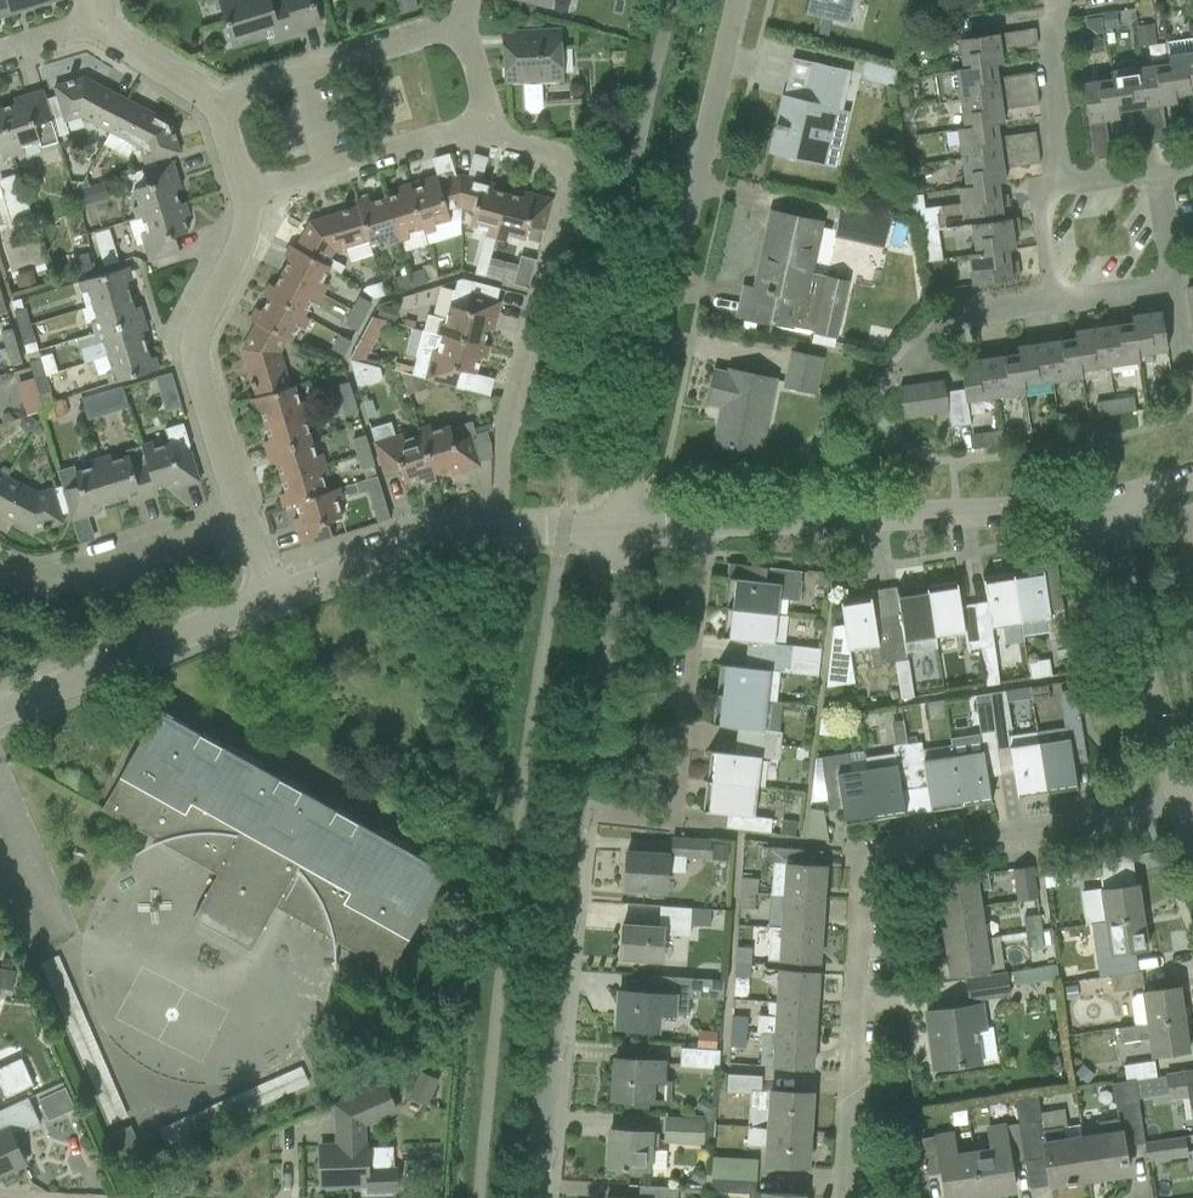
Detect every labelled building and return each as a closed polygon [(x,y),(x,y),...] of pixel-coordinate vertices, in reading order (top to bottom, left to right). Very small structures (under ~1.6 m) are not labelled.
[(52,0),(0,0),(0,16),(52,0)] [(225,20),(233,46),(265,36),(266,39),(279,35),(278,32),(294,27),(295,30),(319,23),(312,0),(286,0),(270,5),(268,0),(224,0),(219,1),(225,20)] [(399,13),(418,7),(416,0),(395,0),(399,13)] [(830,17),(834,0),(809,0),(806,11),(830,17)] [(1115,13),(1107,14),(1103,14),(1105,30),(1118,29),(1115,13)] [(523,17),(524,27),(537,26),(537,16),(523,17)] [(831,22),(821,20),(818,36),(828,38),(831,22)] [(1150,22),(1139,24),(1134,25),(1138,50),(1153,48),(1150,22)] [(958,39),(962,68),(963,70),(994,65),(1001,64),(999,50),(1036,45),(1034,28),(958,39)] [(503,33),(504,48),(505,81),(523,80),(524,108),(529,113),(536,112),(541,107),(540,79),(561,78),(558,30),(503,33)] [(1111,48),(1132,45),(1130,32),(1109,35),(1111,48)] [(1167,57),(1168,64),(1168,65),(1172,95),(1174,95),(1186,93),(1192,130),(1192,36),(1192,39),(1165,42),(1167,57)] [(1101,38),(1085,41),(1088,54),(1103,52),(1101,38)] [(850,72),(792,58),(769,152),(834,168),(838,150),(819,145),(828,109),(842,112),(850,72)] [(897,68),(864,61),(860,80),(893,87),(897,68)] [(1168,64),(1139,68),(1150,144),(1166,141),(1161,104),(1175,102),(1174,95),(1172,95),(1168,65),(1168,64)] [(954,69),(954,70),(932,74),(937,103),(958,100),(1035,89),(1033,72),(996,78),(994,65),(963,70),(962,68),(954,69)] [(1110,72),(1111,80),(1112,79),(1116,111),(1117,111),(1129,109),(1135,146),(1150,144),(1139,68),(1110,72)] [(56,95),(44,99),(50,118),(62,114),(64,121),(81,116),(110,132),(127,100),(84,77),(73,80),(72,79),(66,81),(67,82),(53,86),(56,95)] [(1112,79),(1111,80),(1082,84),(1093,159),(1110,157),(1104,120),(1118,118),(1117,111),(1116,111),(1112,79)] [(958,100),(962,127),(963,128),(995,124),(996,124),(1003,123),(1001,110),(1038,104),(1035,89),(958,100)] [(0,110),(0,115),(13,156),(23,152),(21,146),(39,141),(41,146),(57,141),(50,118),(44,99),(42,90),(13,99),(15,105),(0,110)] [(127,100),(110,132),(103,145),(126,158),(133,145),(139,148),(144,163),(179,152),(175,139),(176,139),(174,133),(173,133),(169,122),(127,100)] [(0,153),(2,159),(13,156),(0,115),(0,153)] [(955,128),(959,158),(1037,147),(1034,131),(997,137),(996,124),(995,124),(963,128),(962,127),(955,128)] [(959,158),(963,186),(963,188),(997,184),(1004,182),(1002,168),(1039,163),(1037,147),(959,158)] [(128,191),(133,189),(138,206),(132,208),(135,218),(136,219),(142,217),(141,216),(178,205),(178,204),(174,190),(180,188),(171,160),(141,170),(123,176),(128,191)] [(425,186),(411,190),(423,228),(422,228),(424,234),(435,231),(433,225),(450,220),(459,217),(460,208),(459,175),(438,182),(436,176),(424,179),(425,186)] [(495,238),(506,194),(491,190),(493,184),(459,175),(460,208),(459,217),(460,217),(459,223),(468,225),(486,230),(484,236),(495,238)] [(907,182),(909,195),(921,192),(920,181),(907,182)] [(399,194),(384,198),(398,242),(408,239),(407,233),(422,228),(423,228),(411,190),(410,184),(397,188),(399,194)] [(921,192),(909,195),(912,214),(916,228),(930,225),(936,224),(936,227),(944,226),(943,221),(1008,211),(1006,198),(999,199),(997,184),(963,188),(963,186),(956,187),(958,204),(933,207),(923,208),(921,192)] [(81,205),(94,201),(89,186),(76,190),(81,205)] [(506,194),(495,238),(506,241),(507,235),(539,243),(551,199),(523,192),(521,198),(506,194)] [(355,200),(357,207),(358,207),(368,241),(369,245),(385,240),(387,246),(398,242),(384,198),(369,203),(367,197),(355,200)] [(136,219),(135,218),(128,220),(136,246),(143,244),(149,260),(179,251),(174,236),(187,232),(182,216),(188,214),(184,202),(178,204),(178,205),(141,216),(142,217),(136,219)] [(309,222),(295,248),(294,249),(329,268),(330,267),(326,265),(333,252),(344,248),(349,261),(372,254),(369,245),(368,241),(358,207),(357,207),(347,210),(347,208),(341,210),(341,211),(309,222)] [(737,315),(760,321),(792,328),(792,327),(813,332),(811,343),(844,350),(845,345),(834,343),(847,283),(826,278),(835,236),(882,246),(888,219),(841,209),(836,230),(820,227),(821,222),(771,211),(754,288),(743,286),(737,315)] [(970,224),(974,251),(974,253),(1006,248),(1007,250),(1014,249),(1011,232),(1018,231),(1016,217),(970,224)] [(930,225),(916,228),(917,239),(920,263),(928,262),(928,260),(934,259),(930,225)] [(77,244),(65,255),(76,268),(88,257),(77,244)] [(289,259),(281,274),(322,295),(327,285),(321,283),(329,268),(294,249),(295,248),(289,245),(283,256),(289,259)] [(967,252),(968,261),(972,285),(1018,278),(1016,264),(1009,265),(1007,250),(1006,248),(974,253),(974,251),(967,252)] [(116,262),(112,251),(99,255),(103,266),(116,262)] [(520,255),(512,284),(528,288),(535,259),(520,255)] [(945,258),(934,259),(928,260),(928,262),(932,290),(949,288),(945,258)] [(88,291),(92,305),(129,294),(125,281),(131,279),(127,267),(104,274),(78,282),(82,293),(88,291)] [(14,275),(18,289),(35,285),(32,270),(14,275)] [(423,271),(408,275),(412,287),(427,282),(423,271)] [(262,295),(268,298),(303,317),(304,316),(311,302),(316,305),(322,295),(281,274),(274,287),(268,284),(262,295)] [(408,275),(393,280),(397,291),(412,287),(408,275)] [(426,314),(421,330),(436,334),(442,336),(442,335),(482,345),(482,344),(486,328),(492,330),(500,301),(495,300),(498,288),(472,281),(465,310),(449,306),(446,320),(426,314)] [(129,294),(92,305),(96,320),(91,322),(94,332),(143,318),(139,306),(133,308),(129,294)] [(370,303),(359,297),(352,311),(363,317),(370,303)] [(249,320),(255,323),(255,322),(286,339),(286,340),(290,342),(298,326),(303,329),(309,319),(304,316),(303,317),(268,298),(261,311),(255,308),(249,320)] [(1130,316),(1131,323),(1132,323),(1137,354),(1166,350),(1159,304),(1146,306),(1147,313),(1130,316)] [(374,316),(393,322),(396,309),(382,305),(377,307),(374,316)] [(29,324),(24,308),(13,311),(18,327),(29,324)] [(363,317),(352,311),(345,325),(355,331),(363,317)] [(385,321),(371,317),(348,359),(363,363),(385,321)] [(143,318),(94,332),(97,343),(103,342),(107,356),(144,345),(140,331),(146,329),(143,318)] [(1115,318),(1102,320),(1109,366),(1138,361),(1137,354),(1132,323),(1131,323),(1116,325),(1115,318)] [(1073,331),(1074,338),(1075,338),(1080,370),(1109,366),(1102,320),(1089,322),(1090,329),(1073,331)] [(255,323),(241,349),(251,382),(250,382),(252,388),(253,388),(256,397),(256,398),(290,388),(290,387),(279,354),(286,340),(286,339),(255,322),(255,323)] [(29,325),(19,328),(24,345),(34,342),(29,325)] [(11,328),(1,331),(6,348),(16,345),(11,328)] [(436,334),(421,330),(411,367),(393,363),(391,371),(398,373),(398,372),(399,372),(400,373),(424,378),(461,388),(466,372),(474,374),(479,357),(485,358),(488,346),(482,344),(482,345),(442,335),(442,336),(436,334)] [(1058,333),(1045,335),(1051,381),(1081,377),(1080,370),(1075,338),(1074,338),(1059,340),(1058,333)] [(1016,347),(1017,354),(1018,354),(1022,385),(1023,385),(1051,381),(1045,335),(1032,337),(1033,344),(1016,347)] [(331,350),(342,356),(350,341),(339,336),(331,350)] [(16,345),(6,348),(11,365),(21,362),(16,345)] [(144,345),(107,356),(112,371),(106,373),(109,384),(135,375),(158,368),(155,356),(148,358),(144,345)] [(1001,349),(987,351),(994,397),(1024,392),(1023,385),(1022,385),(1018,354),(1017,354),(1002,356),(1001,349)] [(945,391),(950,427),(970,424),(966,401),(994,397),(987,351),(975,353),(976,360),(959,362),(963,389),(945,391)] [(823,359),(791,352),(784,387),(815,393),(823,359)] [(39,358),(29,361),(34,378),(44,375),(39,358)] [(363,363),(348,359),(348,360),(357,389),(379,382),(382,377),(379,367),(363,363)] [(713,443),(749,450),(760,453),(775,379),(728,369),(727,372),(714,370),(707,403),(720,406),(713,443)] [(399,372),(398,372),(398,373),(406,395),(425,388),(423,380),(424,378),(400,373),(399,372)] [(44,375),(34,378),(39,395),(49,392),(44,375)] [(928,383),(930,398),(933,413),(947,411),(945,391),(943,381),(928,383)] [(336,386),(340,401),(352,398),(348,382),(336,386)] [(928,383),(913,385),(918,415),(933,413),(930,398),(928,383)] [(913,385),(898,387),(903,418),(918,415),(913,385)] [(1152,388),(1154,400),(1173,398),(1171,385),(1152,388)] [(256,398),(256,397),(250,399),(253,411),(260,409),(264,424),(308,411),(305,401),(299,403),(294,386),(290,387),(290,388),(256,398)] [(358,392),(366,419),(375,416),(369,400),(366,401),(363,391),(358,392)] [(20,399),(25,415),(42,410),(37,394),(20,399)] [(42,410),(44,419),(65,414),(61,398),(40,404),(42,410)] [(340,401),(345,416),(357,413),(352,398),(340,401)] [(1133,398),(1114,400),(1116,413),(1135,410),(1133,398)] [(1095,403),(1096,416),(1116,413),(1114,400),(1095,403)] [(308,411),(264,424),(269,439),(263,441),(266,453),(310,440),(305,424),(311,422),(308,411)] [(1076,413),(1057,416),(1059,428),(1078,426),(1076,413)] [(1038,419),(1040,431),(1059,428),(1057,416),(1038,419)] [(389,422),(369,428),(383,473),(399,468),(404,483),(421,477),(423,483),(435,480),(433,474),(432,474),(420,435),(419,435),(404,440),(402,434),(394,436),(389,422)] [(152,442),(140,445),(146,465),(147,464),(154,488),(155,488),(169,484),(171,490),(199,481),(188,446),(190,446),(182,423),(164,428),(169,443),(154,448),(152,442)] [(430,425),(417,429),(419,435),(420,435),(432,474),(433,474),(448,469),(450,475),(479,466),(469,436),(453,441),(448,426),(431,431),(430,425)] [(1019,429),(1000,432),(1002,444),(1021,441),(1019,429)] [(1000,432),(981,434),(971,436),(973,448),(1002,444),(1000,432)] [(352,439),(357,454),(368,450),(364,435),(352,439)] [(310,440),(266,453),(270,464),(276,462),(280,477),(324,464),(321,454),(315,456),(310,440)] [(110,455),(99,458),(112,501),(127,497),(129,503),(157,494),(155,488),(154,488),(147,464),(146,465),(140,445),(126,450),(128,456),(112,461),(110,455)] [(368,450),(357,454),(361,469),(373,466),(368,450)] [(62,485),(61,486),(65,497),(69,512),(72,520),(99,511),(98,505),(112,501),(99,458),(89,461),(91,467),(74,472),(72,466),(57,471),(62,485)] [(324,464),(280,477),(285,492),(279,494),(283,506),(295,502),(326,492),(321,477),(327,475),(324,464)] [(381,491),(376,476),(364,480),(369,495),(381,491)] [(0,490),(0,515),(32,532),(43,529),(43,530),(49,528),(49,527),(62,523),(60,515),(69,512),(65,497),(61,486),(36,493),(7,477),(0,490)] [(295,502),(299,517),(293,518),(302,546),(332,537),(327,522),(340,517),(335,501),(341,499),(338,488),(326,492),(295,502)] [(382,501),(372,505),(375,514),(371,515),(373,521),(387,517),(382,501)] [(1041,573),(1014,578),(1021,621),(1046,617),(1049,638),(1066,635),(1054,558),(1039,560),(1041,573)] [(735,579),(731,607),(778,613),(780,598),(785,598),(784,600),(797,601),(799,587),(801,571),(727,563),(725,578),(735,579)] [(817,583),(827,584),(828,572),(819,571),(817,583)] [(972,604),(973,609),(979,647),(993,645),(990,626),(1021,621),(1014,578),(983,582),(986,601),(972,604)] [(957,587),(927,591),(935,636),(964,631),(967,649),(979,647),(973,609),(960,611),(957,587)] [(900,621),(888,623),(894,661),(908,659),(907,653),(935,648),(933,636),(935,636),(927,591),(896,596),(900,621)] [(832,632),(826,687),(855,683),(850,650),(865,648),(869,670),(880,667),(880,663),(894,661),(888,623),(886,611),(873,614),(871,600),(840,605),(844,630),(832,632)] [(778,613),(731,607),(727,638),(753,641),(751,655),(790,660),(792,646),(775,644),(778,613)] [(53,611),(45,614),(42,615),(46,627),(58,623),(53,611)] [(804,653),(803,661),(818,663),(819,655),(804,653)] [(725,664),(721,695),(768,700),(772,670),(789,672),(790,660),(751,655),(749,667),(725,664)] [(1031,657),(1010,657),(1010,675),(1031,675),(1031,657)] [(1034,661),(1037,677),(1050,675),(1048,659),(1034,661)] [(818,663),(803,661),(802,671),(817,673),(818,663)] [(915,680),(896,684),(898,700),(918,697),(915,680)] [(1047,684),(1029,687),(1031,702),(1049,699),(1047,684)] [(1046,787),(1037,731),(1007,735),(1006,730),(1011,729),(1005,690),(974,695),(975,702),(989,700),(991,717),(989,717),(991,731),(992,731),(998,769),(1012,767),(1015,792),(1046,787)] [(768,700),(721,695),(718,725),(742,728),(741,741),(781,746),(782,732),(765,730),(768,700)] [(157,709),(101,809),(216,874),(192,917),(250,950),(274,907),(389,972),(446,872),(409,851),(411,848),(378,829),(376,832),(259,767),(261,763),(228,744),(225,748),(157,709)] [(1067,726),(1037,731),(1046,787),(1076,783),(1072,758),(1086,756),(1080,718),(1066,720),(1067,726)] [(892,721),(896,745),(902,744),(905,744),(908,744),(904,719),(892,721)] [(952,743),(954,755),(960,800),(989,796),(986,771),(998,769),(992,731),(991,731),(980,732),(981,738),(952,743)] [(715,751),(711,782),(759,787),(762,757),(779,759),(781,746),(741,741),(739,754),(715,751)] [(960,800),(954,755),(923,760),(921,742),(908,744),(914,782),(924,780),(928,805),(960,800)] [(902,744),(896,745),(894,746),(895,752),(865,757),(874,813),(902,809),(898,784),(914,782),(908,744),(905,744),(902,744)] [(846,757),(846,754),(813,759),(811,803),(840,799),(843,818),(874,813),(865,757),(864,757),(863,754),(846,757)] [(759,787),(711,782),(708,811),(732,814),(731,828),(769,832),(771,818),(755,816),(759,787)] [(796,821),(780,819),(779,830),(795,832),(796,821)] [(624,888),(648,890),(665,891),(666,872),(685,873),(686,856),(708,857),(709,840),(672,838),(671,856),(667,855),(667,854),(626,852),(624,888)] [(730,844),(711,843),(710,861),(729,861),(730,844)] [(761,861),(774,862),(785,863),(820,866),(821,851),(762,847),(761,861)] [(1097,859),(1067,864),(1069,880),(1100,875),(1097,859)] [(772,864),(770,895),(784,896),(784,895),(823,898),(825,866),(820,866),(785,863),(774,862),(772,864)] [(1031,866),(1012,869),(1016,893),(1017,901),(1036,899),(1031,866)] [(935,880),(940,912),(979,906),(977,890),(989,888),(987,872),(935,880)] [(741,877),(740,893),(756,894),(757,878),(741,877)] [(1100,890),(1095,891),(1087,895),(1086,901),(1089,923),(1104,921),(1104,922),(1142,917),(1138,884),(1100,890)] [(755,909),(756,894),(740,893),(739,909),(755,909)] [(1072,894),(1069,916),(1083,918),(1086,895),(1072,894)] [(784,896),(782,928),(821,930),(823,898),(784,895),(784,896)] [(620,958),(644,960),(663,961),(665,935),(689,937),(690,926),(709,927),(710,909),(660,906),(658,926),(622,924),(620,958)] [(979,906),(940,912),(945,945),(984,939),(979,906)] [(1038,915),(1021,918),(1023,933),(1041,931),(1038,915)] [(1142,917),(1104,922),(1092,924),(1095,941),(1107,939),(1109,954),(1147,948),(1142,917)] [(736,923),(733,942),(746,945),(749,925),(736,923)] [(821,930),(782,928),(769,927),(767,959),(819,962),(821,930)] [(1041,931),(1023,933),(1025,947),(1042,945),(1041,931)] [(984,939),(945,945),(950,976),(988,970),(984,939)] [(736,947),(736,961),(743,962),(751,962),(752,947),(736,947)] [(750,978),(751,962),(743,962),(736,961),(735,977),(750,978)] [(1056,978),(1055,965),(1034,968),(1036,981),(1056,978)] [(778,969),(776,1002),(816,1005),(818,972),(778,969)] [(1009,996),(1005,971),(963,977),(967,1002),(1009,996)] [(1143,986),(1141,971),(1111,975),(1113,990),(1143,986)] [(616,1027),(640,1029),(659,1030),(660,1013),(687,1015),(689,997),(721,999),(722,980),(648,975),(647,993),(618,991),(616,1027)] [(1075,986),(1064,987),(1066,999),(1077,998),(1075,986)] [(1129,1000),(1133,1025),(1133,1026),(1184,1019),(1179,986),(1142,991),(1142,993),(1134,994),(1129,1000)] [(1053,991),(1045,993),(1047,1010),(1056,1009),(1053,991)] [(756,1033),(762,1034),(814,1037),(816,1005),(776,1002),(775,1017),(758,1016),(756,1033)] [(982,1003),(949,1008),(925,1011),(928,1030),(933,1029),(934,1040),(930,1041),(934,1069),(958,1065),(981,1062),(978,1040),(976,1041),(975,1032),(986,1030),(982,1003)] [(732,1015),(731,1031),(746,1032),(748,1016),(732,1015)] [(1133,1026),(1133,1025),(1116,1028),(1118,1043),(1149,1039),(1151,1056),(1188,1050),(1184,1019),(1133,1026)] [(696,1031),(695,1047),(715,1048),(716,1032),(696,1031)] [(746,1032),(731,1031),(730,1045),(745,1047),(746,1032)] [(814,1037),(762,1034),(760,1065),(811,1069),(814,1037)] [(720,1049),(715,1048),(695,1047),(682,1046),(681,1066),(719,1068),(720,1049)] [(611,1099),(635,1100),(669,1102),(670,1083),(664,1082),(666,1061),(614,1058),(611,1099)] [(1124,1081),(1134,1079),(1156,1076),(1154,1059),(1122,1064),(1124,1081)] [(1093,1073),(1081,1064),(1073,1074),(1085,1083),(1093,1073)] [(1167,1075),(1170,1097),(1188,1095),(1192,1124),(1192,1071),(1167,1075)] [(409,1095),(426,1103),(436,1081),(419,1073),(409,1095)] [(726,1074),(726,1093),(749,1094),(760,1094),(760,1090),(760,1076),(726,1074)] [(1134,1079),(1124,1081),(1111,1083),(1115,1110),(1121,1109),(1126,1146),(1143,1143),(1134,1079)] [(394,1110),(383,1085),(336,1106),(337,1145),(319,1146),(321,1186),(365,1184),(365,1193),(397,1192),(397,1167),(366,1168),(365,1144),(363,1144),(362,1124),(394,1110)] [(747,1127),(809,1130),(811,1093),(770,1091),(769,1109),(748,1108),(747,1127)] [(1089,1179),(1082,1135),(1080,1124),(1066,1126),(1042,1130),(1039,1114),(1036,1094),(1013,1098),(1018,1123),(1025,1160),(1045,1157),(1049,1185),(1066,1183),(1066,1185),(1074,1183),(1073,1182),(1089,1179)] [(39,1123),(27,1097),(0,1110),(0,1174),(24,1163),(11,1136),(39,1123)] [(1063,1111),(1039,1114),(1042,1130),(1066,1126),(1063,1111)] [(665,1141),(702,1143),(711,1144),(714,1119),(702,1118),(702,1120),(667,1118),(665,1141)] [(902,1137),(920,1134),(918,1118),(899,1121),(902,1137)] [(1097,1122),(1098,1132),(1082,1135),(1089,1179),(1126,1173),(1118,1119),(1097,1122)] [(1008,1163),(1025,1160),(1018,1123),(1005,1126),(1004,1123),(984,1126),(988,1147),(972,1149),(979,1196),(999,1193),(998,1188),(1012,1186),(1008,1163)] [(807,1166),(809,1130),(747,1127),(746,1145),(766,1147),(766,1163),(807,1166)] [(622,1169),(626,1169),(626,1168),(665,1170),(666,1151),(657,1150),(658,1133),(609,1130),(607,1167),(622,1167),(622,1169)] [(972,1149),(955,1152),(952,1131),(932,1134),(933,1137),(920,1139),(926,1176),(927,1175),(926,1170),(940,1168),(945,1196),(958,1194),(959,1197),(966,1197),(979,1196),(972,1149)] [(1184,1155),(1181,1137),(1143,1142),(1146,1161),(1184,1155)] [(712,1157),(711,1176),(724,1177),(750,1178),(755,1178),(756,1159),(732,1158),(723,1157),(712,1157)] [(1045,1157),(1025,1160),(1030,1188),(1049,1185),(1045,1157)] [(689,1177),(699,1184),(705,1174),(695,1168),(689,1177)] [(711,1176),(710,1192),(748,1194),(748,1197),(805,1197),(805,1195),(749,1192),(750,1178),(724,1177),(711,1176)] [(677,1187),(639,1185),(638,1197),(677,1197),(677,1187)]
